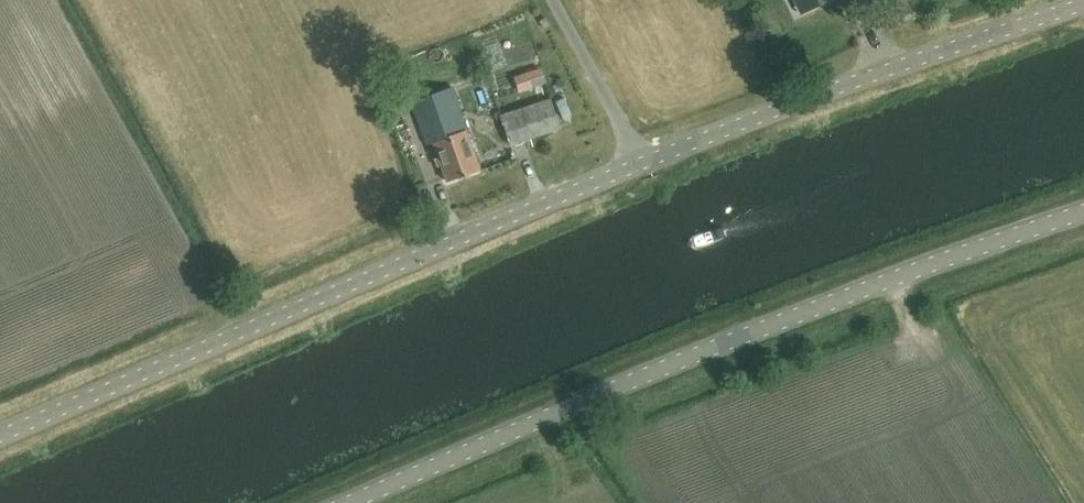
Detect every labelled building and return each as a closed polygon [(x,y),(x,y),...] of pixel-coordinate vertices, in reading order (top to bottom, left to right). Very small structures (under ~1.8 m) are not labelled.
[(803,12),(826,0),(797,0),(803,12)] [(517,78),(522,93),(551,84),(546,69),(517,78)] [(470,132),(451,85),(411,100),(427,142),(433,140),(449,180),(482,168),(468,133),(470,132)] [(562,105),(569,123),(580,119),(574,101),(562,105)] [(559,130),(551,103),(502,119),(511,146),(559,130)]
